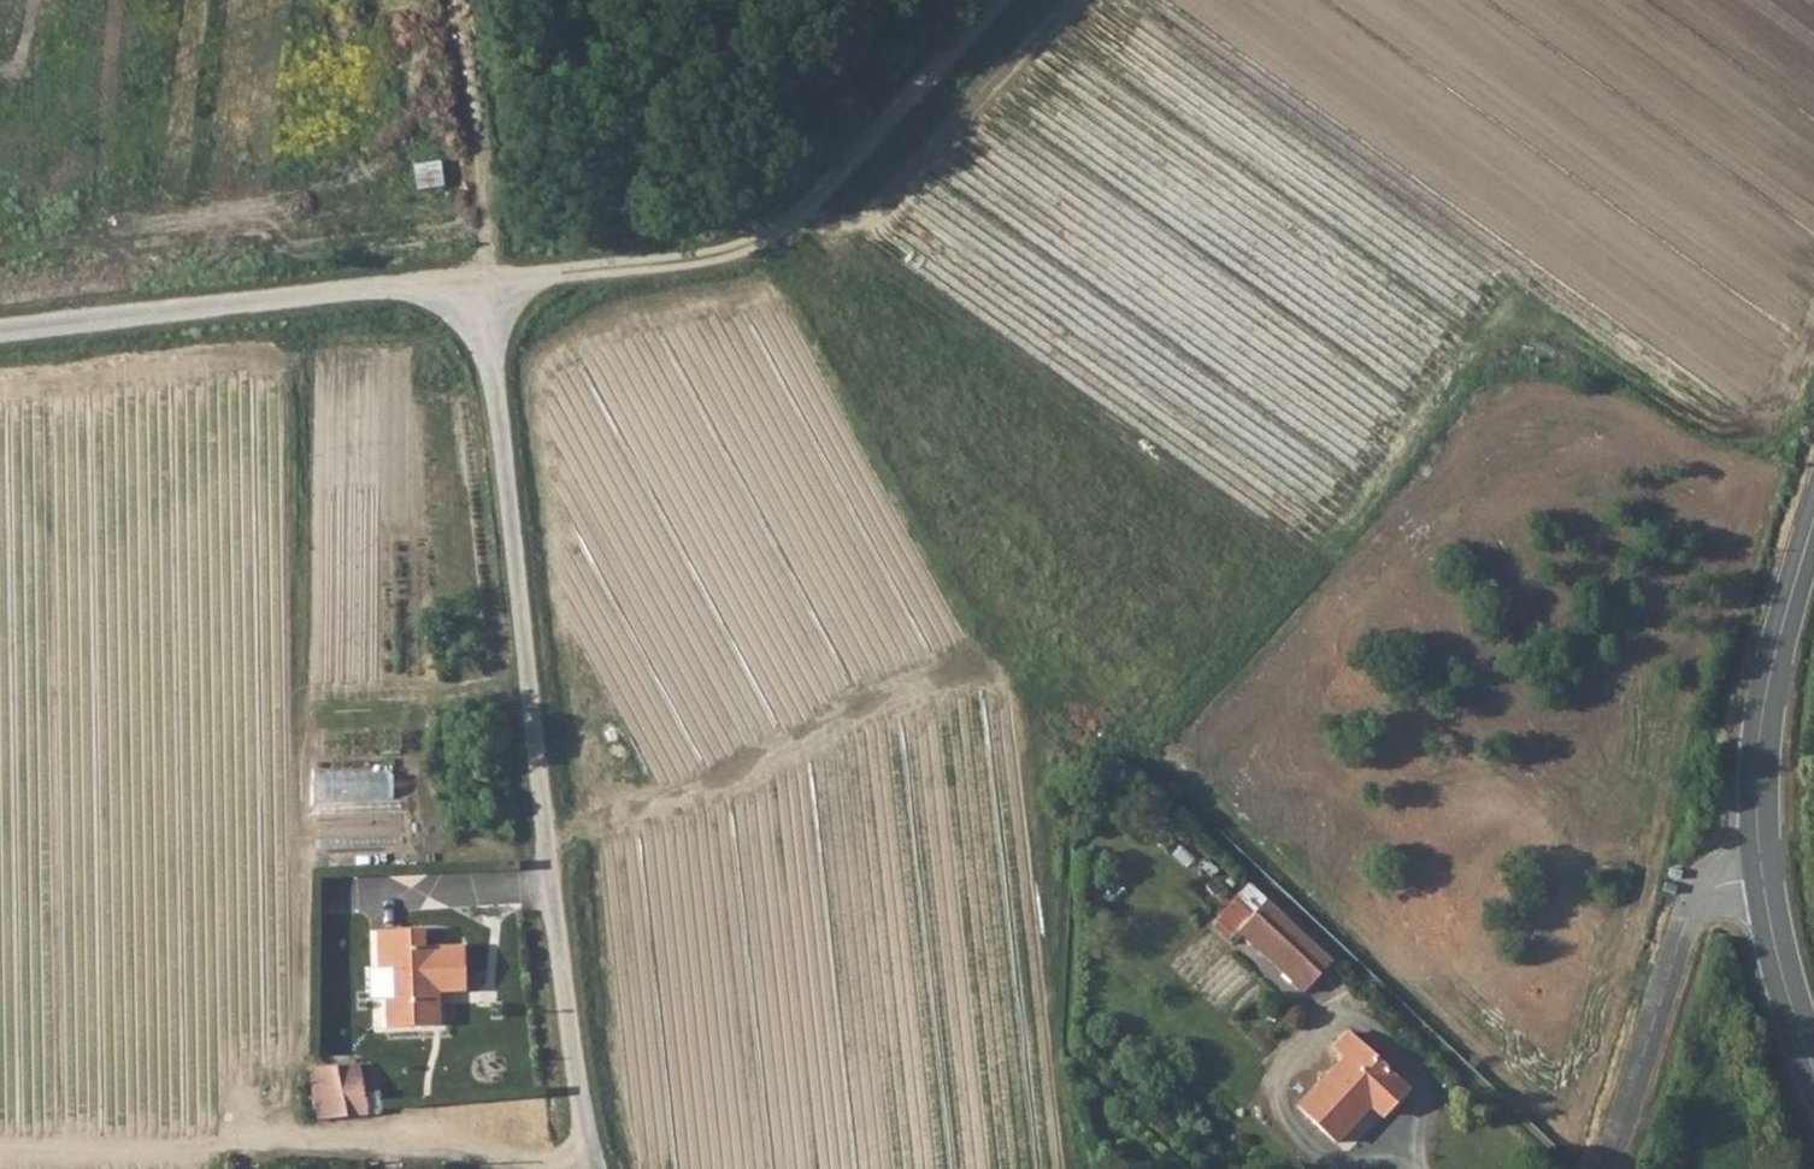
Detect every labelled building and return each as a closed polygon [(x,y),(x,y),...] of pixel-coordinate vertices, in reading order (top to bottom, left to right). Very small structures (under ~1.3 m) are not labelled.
[(1349,960),(1269,884),(1243,911),(1259,927),(1323,988),(1349,960)] [(1259,927),(1243,911),(1218,937),(1235,953),(1241,946),(1259,927)] [(1304,1007),(1323,988),(1259,927),(1241,946),(1304,1007)] [(420,933),(373,934),(374,970),(388,970),(389,1002),(380,1002),(380,1029),(427,1029),(427,996),(461,995),(460,951),(421,951),(420,933)] [(1375,1104),(1389,1117),(1406,1099),(1348,1042),(1331,1059),(1341,1070),(1298,1113),(1334,1147),(1365,1116),(1375,1104)] [(335,1068),(346,1118),(385,1114),(379,1083),(376,1079),(368,1077),(362,1080),(358,1066),(335,1068)] [(310,1071),(319,1120),(346,1118),(335,1068),(310,1071)] [(1365,1116),(1378,1128),(1389,1117),(1375,1104),(1365,1116)]
